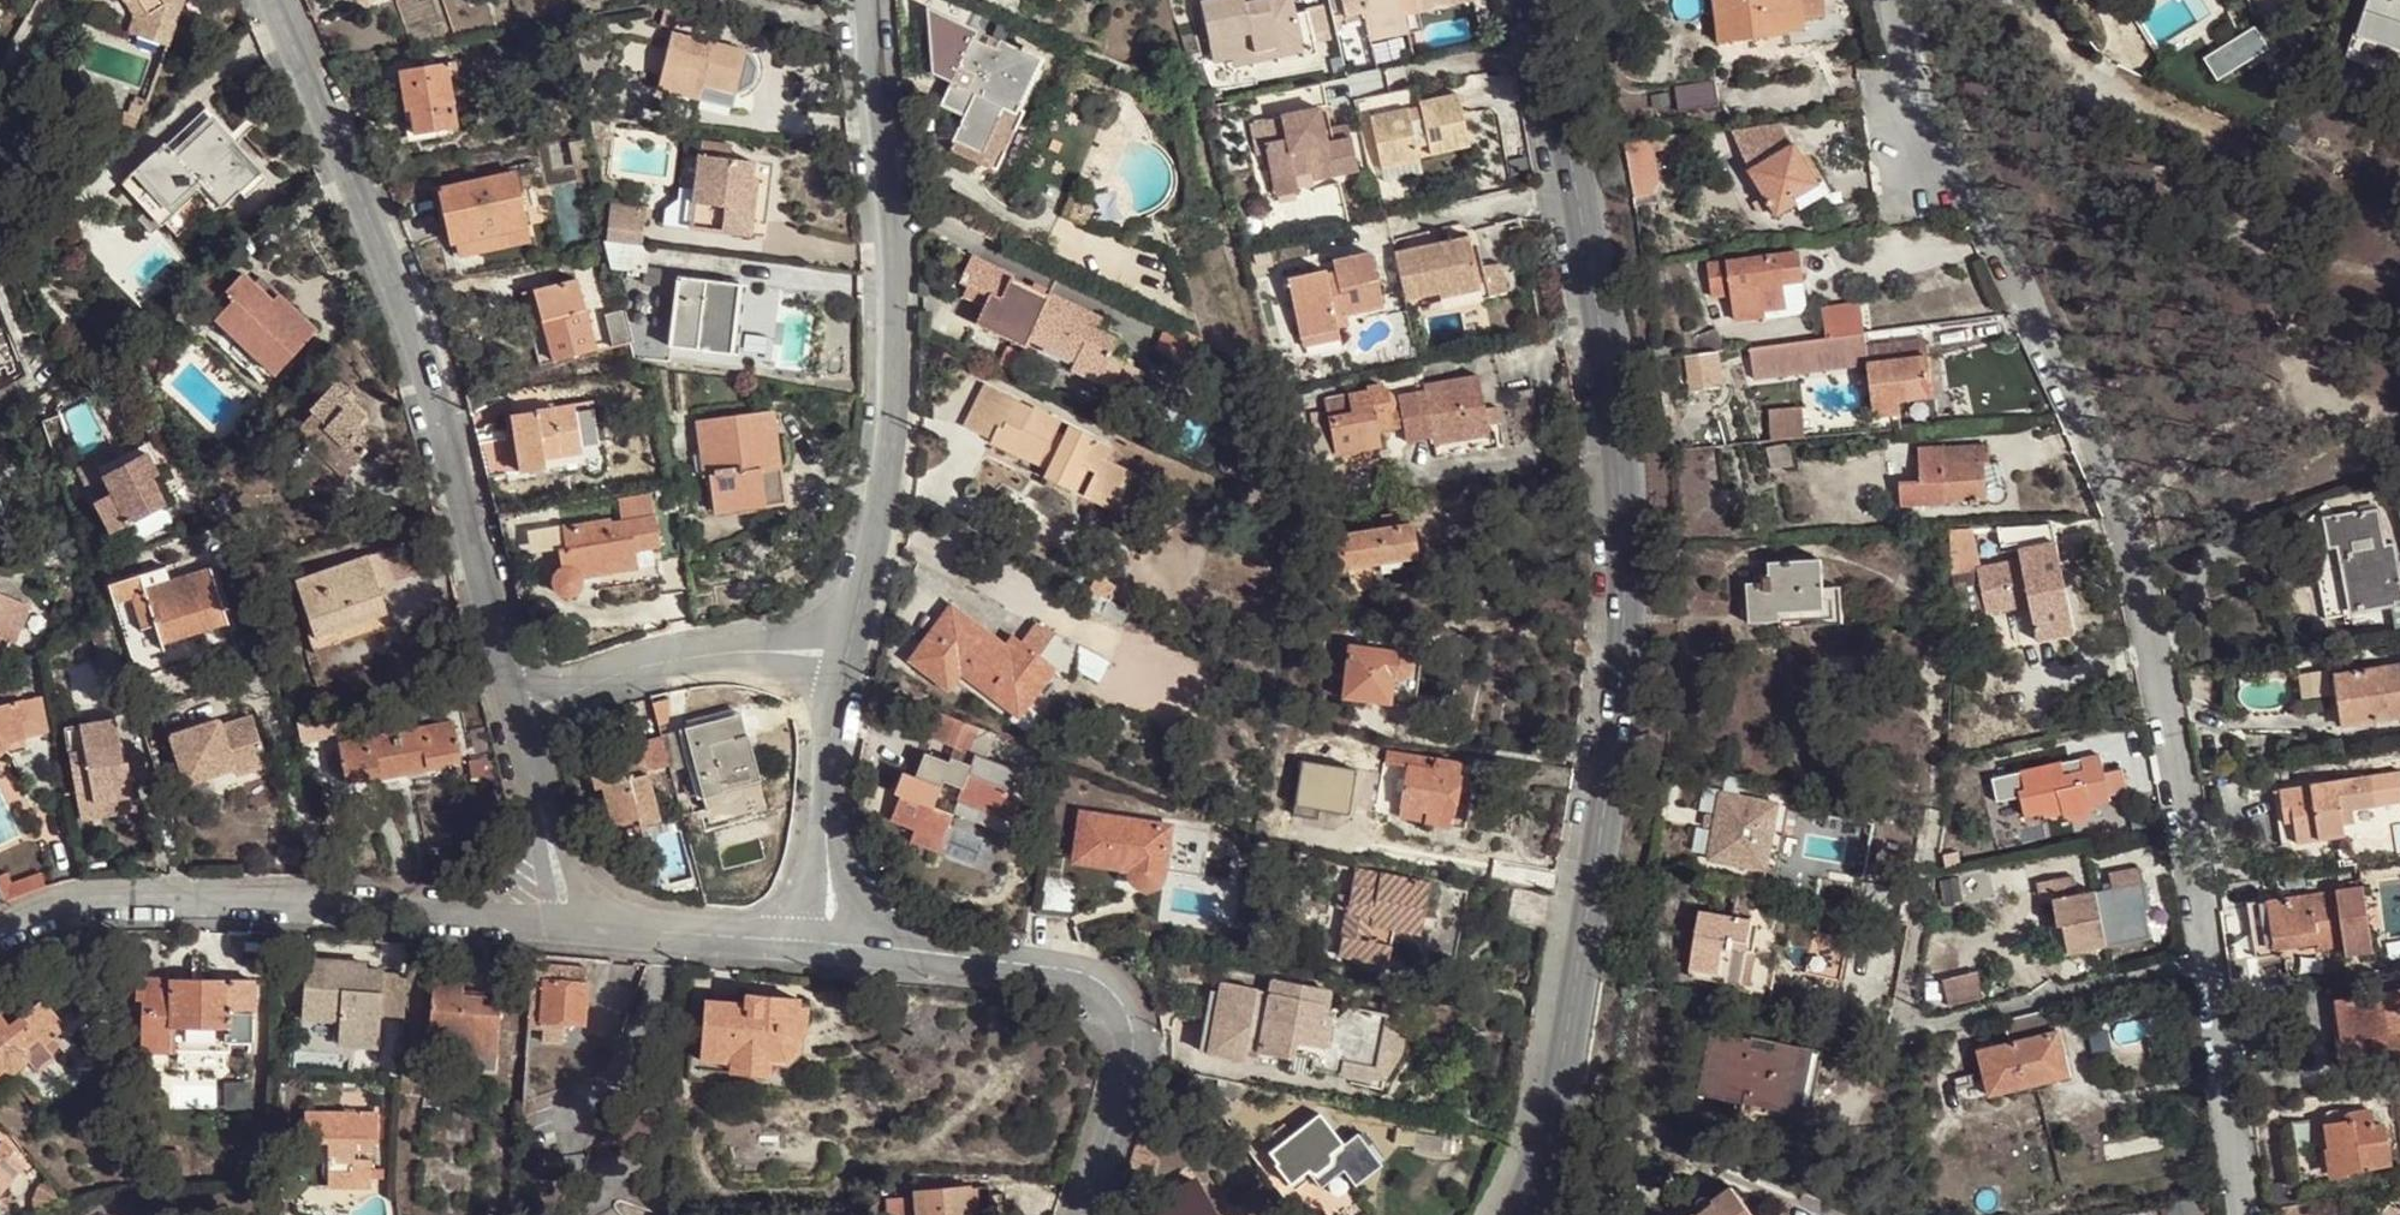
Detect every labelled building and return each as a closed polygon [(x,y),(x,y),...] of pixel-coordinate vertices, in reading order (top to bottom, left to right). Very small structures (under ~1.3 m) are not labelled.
[(121,0),(130,16),(124,33),(135,37),(144,13),(136,0),(121,0)] [(144,13),(135,37),(162,47),(178,0),(136,0),(144,13)] [(1290,0),(1258,0),(1256,1),(1244,3),(1243,0),(1209,0),(1199,2),(1212,61),(1230,57),(1284,45),(1287,60),(1315,54),(1312,42),(1306,10),(1294,13),(1290,0)] [(1453,0),(1341,0),(1344,16),(1363,12),(1366,29),(1407,22),(1409,33),(1422,30),(1418,12),(1454,5),(1453,0)] [(1826,15),(1824,0),(1716,0),(1722,43),(1790,34),(1790,31),(1788,20),(1804,18),(1826,15)] [(2399,0),(2373,0),(2363,30),(2399,43),(2399,0)] [(1312,42),(1328,39),(1320,5),(1305,9),(1306,10),(1312,42)] [(1017,109),(1039,58),(998,41),(995,49),(992,55),(970,45),(973,39),(971,38),(974,33),(925,18),(928,55),(949,64),(949,62),(958,66),(955,71),(957,72),(942,104),(966,115),(948,151),(976,163),(1002,106),(1016,113),(1017,109)] [(1805,29),(1804,18),(1788,20),(1790,31),(1805,29)] [(1409,33),(1407,22),(1366,29),(1368,40),(1409,33)] [(2218,78),(2276,48),(2264,23),(2205,53),(2218,78)] [(758,67),(746,51),(711,42),(707,56),(689,51),(692,37),(671,32),(657,89),(698,99),(701,84),(735,93),(754,84),(758,67)] [(707,56),(711,42),(692,37),(689,51),(707,56)] [(992,55),(995,49),(973,39),(970,45),(992,55)] [(1287,60),(1284,45),(1230,57),(1234,71),(1287,60)] [(415,135),(457,128),(447,62),(399,70),(406,112),(410,111),(415,135)] [(1715,82),(1676,89),(1681,113),(1719,107),(1715,82)] [(1315,179),(1358,170),(1350,137),(1326,143),(1318,107),(1323,106),(1318,83),(1276,92),(1282,119),(1286,140),(1263,144),(1271,181),(1295,176),(1314,172),(1315,179)] [(735,93),(701,84),(698,99),(732,108),(735,93)] [(1408,108),(1369,117),(1382,171),(1415,164),(1417,172),(1422,171),(1416,147),(1427,144),(1430,155),(1469,146),(1457,93),(1418,102),(1419,106),(1421,114),(1410,117),(1408,108)] [(138,108),(126,103),(122,115),(118,114),(114,124),(128,129),(138,108)] [(976,163),(995,171),(1023,111),(1017,109),(1016,113),(1002,106),(976,163)] [(1419,106),(1408,108),(1410,117),(1421,114),(1419,106)] [(160,143),(128,172),(146,191),(135,201),(143,209),(132,219),(147,235),(159,225),(153,219),(194,182),(218,209),(236,193),(240,198),(261,179),(203,115),(165,149),(160,143)] [(1263,144),(1286,140),(1282,119),(1251,125),(1256,146),(1263,144)] [(2262,122),(2257,133),(2275,143),(2281,131),(2262,122)] [(1733,132),(1750,172),(1765,197),(1755,203),(1762,215),(1772,209),(1778,218),(1798,205),(1795,200),(1819,186),(1822,192),(1829,188),(1801,143),(1796,146),(1786,124),(1733,132)] [(1692,134),(1654,139),(1656,151),(1693,145),(1692,134)] [(1656,151),(1654,139),(1626,143),(1634,200),(1653,197),(1662,193),(1656,151)] [(751,178),(752,162),(729,159),(731,145),(702,142),(700,155),(699,155),(690,228),(723,232),(724,219),(751,223),(757,178),(751,178)] [(576,167),(588,165),(585,143),(572,145),(576,167)] [(1417,172),(1415,164),(1382,171),(1383,178),(1417,172)] [(454,241),(527,226),(515,173),(438,189),(450,242),(454,241)] [(1295,176),(1271,181),(1274,196),(1298,191),(1295,176)] [(1114,188),(1104,190),(1089,188),(1082,186),(1079,187),(1077,188),(1075,191),(1063,216),(1085,226),(1088,221),(1093,210),(1104,213),(1119,211),(1114,188)] [(1799,206),(1822,192),(1819,186),(1795,200),(1798,205),(1799,206)] [(640,243),(643,221),(611,217),(608,238),(640,243)] [(749,235),(751,223),(724,219),(723,232),(749,235)] [(1119,231),(1116,224),(1105,224),(1097,224),(1088,221),(1085,226),(1089,229),(1098,230),(1119,231)] [(531,243),(527,226),(454,241),(458,259),(531,243)] [(1439,293),(1478,285),(1475,269),(1467,236),(1394,252),(1405,301),(1439,293)] [(643,272),(646,246),(604,241),(610,268),(643,272)] [(1799,310),(1806,302),(1798,249),(1708,262),(1713,295),(1732,292),(1735,318),(1799,310)] [(1344,315),(1383,306),(1371,252),(1332,261),(1335,272),(1337,281),(1328,283),(1325,274),(1324,269),(1287,278),(1300,337),(1337,328),(1334,313),(1344,311),(1344,315)] [(1086,323),(1091,312),(1048,292),(1047,295),(1012,278),(1013,276),(971,255),(959,281),(967,285),(989,296),(984,307),(976,324),(1024,346),(1027,340),(1073,363),(1070,369),(1109,388),(1121,361),(1108,355),(1117,337),(1086,323)] [(211,263),(186,289),(206,308),(203,311),(270,375),(311,332),(272,295),(266,301),(249,284),(237,273),(230,281),(211,263)] [(1481,299),(1507,293),(1500,263),(1475,269),(1478,285),(1481,299)] [(1328,283),(1337,281),(1335,272),(1325,274),(1328,283)] [(736,315),(740,284),(678,276),(669,346),(735,355),(740,316),(736,315)] [(255,278),(249,284),(266,301),(272,295),(255,278)] [(553,361),(596,349),(576,279),(533,290),(553,361)] [(984,307),(989,296),(967,285),(962,297),(984,307)] [(1481,299),(1478,285),(1439,293),(1443,310),(1482,301),(1481,299)] [(611,346),(629,342),(622,310),(604,314),(611,346)] [(1191,367),(1204,340),(1166,322),(1154,349),(1191,367)] [(1340,340),(1337,328),(1300,337),(1303,348),(1340,340)] [(1690,339),(1698,355),(1718,353),(1725,352),(1715,331),(1690,339)] [(1865,334),(1750,348),(1752,368),(1778,365),(1779,376),(1869,365),(1876,418),(1901,415),(1899,402),(1932,398),(1926,340),(1867,347),(1865,334)] [(10,365),(20,359),(12,339),(2,345),(10,365)] [(1012,371),(1021,352),(1008,346),(999,365),(1012,371)] [(1698,355),(1686,357),(1691,393),(1723,389),(1718,353),(1698,355)] [(1130,397),(1142,372),(1121,361),(1109,388),(1110,388),(1130,397)] [(1778,365),(1752,368),(1754,380),(1757,379),(1779,376),(1778,365)] [(1433,441),(1488,432),(1486,423),(1500,421),(1497,404),(1484,406),(1478,373),(1423,382),(1424,388),(1397,392),(1399,406),(1402,423),(1405,438),(1432,433),(1433,441)] [(1754,380),(1736,382),(1744,444),(1765,442),(1757,379),(1754,380)] [(1328,412),(1309,416),(1316,456),(1336,452),(1337,455),(1380,446),(1376,427),(1374,416),(1390,414),(1389,409),(1391,407),(1392,403),(1392,399),(1390,395),(1386,392),(1385,388),(1382,388),(1381,384),(1367,386),(1368,392),(1326,401),(1328,412)] [(291,429),(289,431),(303,445),(337,477),(362,451),(350,439),(359,429),(354,425),(342,413),(349,406),(327,385),(303,411),(306,413),(291,429)] [(1054,434),(1060,422),(985,385),(964,427),(1039,464),(1044,455),(1053,460),(1049,468),(1044,478),(1067,489),(1071,480),(1112,500),(1127,469),(1103,457),(1109,446),(1070,426),(1063,438),(1054,434)] [(544,459),(583,453),(575,405),(512,416),(515,436),(521,473),(545,468),(544,459)] [(349,406),(342,413),(354,425),(361,417),(349,406)] [(1402,423),(1399,406),(1391,407),(1389,409),(1390,414),(1374,416),(1376,427),(1402,423)] [(287,425),(291,429),(306,413),(303,411),(301,409),(287,425)] [(758,457),(777,454),(771,411),(696,421),(701,453),(704,478),(709,477),(714,512),(766,505),(758,457)] [(55,415),(38,420),(45,444),(62,438),(55,415)] [(521,473),(515,436),(477,442),(487,477),(521,473)] [(1774,468),(1796,467),(1794,443),(1772,445),(1774,468)] [(303,445),(297,450),(335,486),(340,481),(337,477),(303,445)] [(1921,483),(1901,485),(1902,507),(1944,504),(1944,502),(1986,500),(1984,464),(1989,464),(1988,445),(1939,449),(1942,482),(1921,483)] [(1921,483),(1942,482),(1939,449),(1918,450),(1921,483)] [(109,450),(72,469),(90,504),(108,495),(99,477),(118,467),(109,450)] [(684,481),(704,478),(701,453),(690,454),(691,461),(682,462),(684,481)] [(118,467),(99,477),(108,495),(123,524),(161,504),(147,477),(153,474),(143,454),(118,467)] [(766,505),(783,503),(777,454),(758,457),(766,505)] [(1049,468),(1053,460),(1044,455),(1039,464),(1049,468)] [(1108,509),(1112,500),(1071,480),(1067,489),(1108,509)] [(665,512),(678,510),(675,487),(661,489),(665,512)] [(661,545),(655,514),(651,491),(617,496),(621,521),(612,523),(611,519),(563,527),(566,546),(558,548),(562,568),(554,574),(553,578),(553,585),(554,588),(556,591),(565,596),(570,596),(579,590),(580,585),(580,577),(638,567),(635,549),(661,545)] [(224,511),(215,498),(207,503),(216,516),(224,511)] [(161,504),(123,524),(131,538),(168,518),(161,504)] [(2326,616),(2399,602),(2399,566),(2396,545),(2386,547),(2379,510),(2325,520),(2330,547),(2346,544),(2347,553),(2315,559),(2326,616)] [(1413,523),(1401,525),(1399,513),(1381,516),(1383,528),(1335,535),(1341,569),(1349,567),(1353,592),(1374,588),(1370,564),(1402,559),(1417,557),(1413,523)] [(2075,626),(2055,526),(1998,530),(2001,547),(2016,544),(2020,560),(1982,567),(1975,531),(1948,533),(1954,575),(1981,569),(1990,613),(2032,605),(2038,633),(2075,626)] [(1321,572),(1341,569),(1335,535),(1326,537),(1328,551),(1321,572)] [(384,552),(368,557),(379,588),(394,582),(384,552)] [(368,557),(296,582),(316,640),(388,615),(379,588),(368,557)] [(1374,588),(1407,582),(1402,559),(1370,564),(1374,588)] [(1822,559),(1769,562),(1770,575),(1762,575),(1762,582),(1747,583),(1750,623),(1779,621),(1779,628),(1843,624),(1841,586),(1823,587),(1822,559)] [(109,586),(138,679),(237,647),(212,569),(169,583),(171,588),(147,596),(145,591),(141,576),(109,586)] [(1109,600),(1117,586),(1103,579),(1102,580),(1095,576),(1087,589),(1109,600)] [(169,583),(145,591),(147,596),(171,588),(169,583)] [(2,641),(13,646),(28,608),(3,598),(2,601),(0,600),(0,645),(2,641)] [(1022,642),(1014,654),(1003,645),(951,605),(910,660),(932,677),(945,661),(959,671),(1018,716),(1054,668),(1069,679),(1073,674),(1074,669),(1077,644),(1037,623),(1022,642)] [(388,615),(316,640),(320,654),(393,628),(388,615)] [(2077,634),(2075,626),(2038,633),(2040,642),(2077,634)] [(1014,654),(1022,642),(1011,634),(1003,645),(1014,654)] [(1095,680),(1106,659),(1077,644),(1074,669),(1095,680)] [(1402,652),(1399,651),(1348,644),(1341,698),(1389,704),(1393,678),(1401,679),(1404,677),(1407,676),(1410,671),(1411,666),(1411,662),(1410,658),(1407,655),(1402,652)] [(124,672),(117,651),(99,657),(106,678),(124,672)] [(1389,704),(1414,707),(1421,653),(1399,651),(1402,652),(1407,655),(1410,658),(1411,662),(1411,666),(1410,671),(1407,676),(1404,677),(1401,679),(1393,678),(1389,704)] [(947,689),(959,671),(945,661),(932,677),(947,689)] [(2346,726),(2399,718),(2399,665),(2338,675),(2346,726)] [(26,747),(24,740),(20,721),(29,719),(25,702),(19,704),(16,692),(0,695),(0,754),(26,747)] [(20,721),(24,740),(53,734),(46,697),(25,702),(29,719),(20,721)] [(995,733),(940,712),(930,738),(954,747),(973,755),(969,765),(950,758),(948,762),(924,753),(914,776),(902,772),(893,793),(899,795),(890,819),(915,829),(943,839),(953,814),(933,806),(943,781),(961,788),(957,799),(1012,820),(1019,804),(1005,798),(1016,770),(985,758),(995,733)] [(742,715),(662,737),(670,768),(671,773),(694,766),(703,800),(723,794),(720,782),(747,774),(739,741),(748,739),(742,715)] [(220,723),(173,739),(189,785),(236,770),(238,776),(270,765),(254,719),(237,725),(238,729),(223,733),(222,729),(220,723)] [(85,752),(69,755),(79,805),(135,796),(128,764),(125,765),(116,720),(80,726),(85,752)] [(462,761),(455,723),(339,745),(346,783),(379,777),(380,781),(428,772),(427,768),(462,761)] [(237,725),(222,729),(223,733),(238,729),(237,725)] [(64,729),(69,755),(85,752),(80,726),(64,729)] [(670,768),(662,737),(640,743),(648,774),(670,768)] [(660,822),(648,774),(640,743),(639,738),(620,742),(621,745),(611,747),(615,763),(590,770),(595,791),(602,789),(612,828),(638,820),(640,827),(660,822)] [(760,783),(748,739),(739,741),(747,774),(720,782),(723,794),(703,800),(707,813),(755,800),(751,785),(760,783)] [(973,755),(954,747),(950,758),(969,765),(973,755)] [(1457,776),(1459,763),(1387,750),(1385,762),(1407,765),(1400,805),(1426,810),(1424,821),(1448,825),(1450,813),(1453,813),(1459,776),(1457,776)] [(491,775),(488,757),(470,760),(473,779),(491,775)] [(1295,806),(1347,811),(1352,764),(1299,758),(1295,806)] [(2060,762),(2020,770),(2024,787),(2016,789),(2021,813),(2036,810),(2038,815),(2070,808),(2075,812),(2081,813),(2086,810),(2089,808),(2091,804),(2087,782),(2076,785),(2073,771),(2063,773),(2060,762)] [(2377,805),(2373,775),(2274,790),(2282,845),(2374,831),(2370,806),(2377,805)] [(1448,825),(1463,828),(1471,778),(1459,776),(1453,813),(1450,813),(1448,825)] [(1743,798),(1723,795),(1713,862),(1748,867),(1749,856),(1800,864),(1810,797),(1745,788),(1743,798)] [(135,796),(79,805),(81,821),(137,812),(135,796)] [(1424,821),(1426,810),(1400,805),(1398,816),(1424,821)] [(1163,874),(1170,826),(1080,812),(1074,854),(1073,861),(1074,862),(1129,869),(1163,874)] [(638,820),(612,828),(614,835),(640,827),(638,820)] [(910,840),(939,851),(943,839),(915,829),(910,840)] [(1129,878),(1129,869),(1074,862),(1073,862),(1073,861),(1074,854),(1062,853),(1059,877),(1103,884),(1105,875),(1129,878)] [(1800,864),(1749,856),(1748,867),(1783,872),(1799,874),(1800,868),(1800,864)] [(2054,930),(2060,957),(2113,946),(2154,937),(2148,908),(2153,907),(2144,867),(2112,874),(2115,888),(2080,896),(2076,880),(2045,887),(2048,905),(2056,903),(2062,929),(2054,930)] [(1423,915),(1430,884),(1355,868),(1350,895),(1340,893),(1337,907),(1347,909),(1338,955),(1387,966),(1391,946),(1367,941),(1371,925),(1395,930),(1400,910),(1423,915)] [(0,877),(0,890),(6,904),(28,895),(47,888),(43,877),(12,885),(7,874),(0,877)] [(2374,947),(2364,886),(2250,905),(2259,959),(2346,945),(2347,952),(2374,947)] [(1843,937),(1848,913),(1818,907),(1805,974),(1841,981),(1849,938),(1843,937)] [(1419,934),(1423,915),(1400,910),(1395,930),(1419,934)] [(1700,913),(1690,977),(1749,987),(1756,946),(1749,945),(1753,922),(1700,913)] [(367,965),(306,960),(303,1018),(340,1021),(338,1047),(379,1049),(382,1017),(405,1018),(407,977),(385,975),(385,972),(367,970),(367,965)] [(533,966),(532,982),(584,986),(585,970),(533,966)] [(1981,969),(1946,976),(1951,1001),(1986,994),(1981,969)] [(465,975),(435,972),(429,1031),(440,1032),(474,1035),(471,1072),(496,1074),(502,1004),(463,1001),(465,975)] [(254,982),(136,980),(136,1002),(142,1002),(141,1052),(176,1053),(176,1043),(253,1044),(254,982)] [(1336,1020),(1323,1017),(1328,992),(1271,980),(1269,993),(1220,983),(1218,993),(1210,991),(1199,1049),(1242,1058),(1243,1056),(1287,1065),(1287,1069),(1311,1072),(1312,1068),(1340,1073),(1342,1061),(1376,1067),(1386,1015),(1349,1008),(1336,1020)] [(584,986),(532,982),(528,1031),(542,1032),(541,1044),(562,1046),(563,1027),(583,1028),(586,986),(584,986)] [(2341,1041),(2388,1033),(2391,1053),(2399,1052),(2399,991),(2335,1002),(2341,1041)] [(706,1002),(702,1060),(731,1063),(731,1071),(770,1074),(770,1060),(785,1060),(795,1049),(796,1035),(805,1036),(807,1008),(798,1007),(799,1000),(746,996),(745,1005),(706,1002)] [(5,1071),(14,1073),(29,1061),(35,1068),(36,1067),(40,1072),(55,1060),(52,1055),(63,1046),(55,1036),(63,1030),(59,1024),(62,1021),(43,1002),(23,1018),(0,1015),(0,1074),(5,1071)] [(2053,1009),(2005,1021),(2010,1042),(1978,1050),(1983,1070),(1955,1077),(1957,1087),(1971,1084),(1969,1077),(1983,1073),(1989,1096),(2070,1077),(2053,1009)] [(1387,1071),(1399,1051),(1406,1019),(1386,1015),(1376,1067),(1342,1061),(1340,1073),(1379,1078),(1383,1075),(1387,1071)] [(67,1027),(62,1021),(59,1024),(63,1030),(67,1027)] [(474,1035),(440,1032),(437,1069),(471,1072),(474,1035)] [(1713,1033),(1700,1096),(1810,1118),(1812,1107),(1798,1104),(1802,1082),(1816,1085),(1822,1055),(1776,1045),(1775,1054),(1752,1049),(1754,1041),(1713,1033)] [(1816,1085),(1802,1082),(1798,1104),(1812,1107),(1816,1085)] [(2324,1125),(2332,1176),(2350,1173),(2392,1166),(2385,1124),(2375,1126),(2372,1110),(2348,1114),(2349,1121),(2324,1125)] [(1330,1154),(1343,1145),(1318,1113),(1267,1152),(1288,1185),(1307,1171),(1316,1173),(1330,1162),(1330,1154)] [(379,1115),(305,1114),(305,1143),(329,1144),(328,1189),(372,1189),(372,1181),(372,1170),(372,1163),(355,1163),(355,1143),(378,1144),(379,1115)] [(25,1164),(12,1152),(13,1151),(0,1140),(0,1193),(25,1164)] [(1319,1187),(1342,1170),(1330,1154),(1330,1162),(1316,1173),(1307,1171),(1319,1187)] [(384,1170),(372,1170),(372,1181),(387,1180),(384,1170)] [(1194,1179),(1167,1194),(1173,1204),(1153,1214),(1213,1214),(1194,1179)] [(1733,1186),(1713,1201),(1714,1203),(1720,1210),(1713,1214),(1753,1214),(1733,1186)] [(888,1202),(889,1214),(973,1214),(970,1190),(970,1188),(914,1193),(915,1200),(888,1202)] [(970,1190),(973,1214),(986,1214),(992,1214),(989,1189),(970,1190)] [(1720,1210),(1714,1203),(1698,1214),(1713,1214),(1720,1210)]
